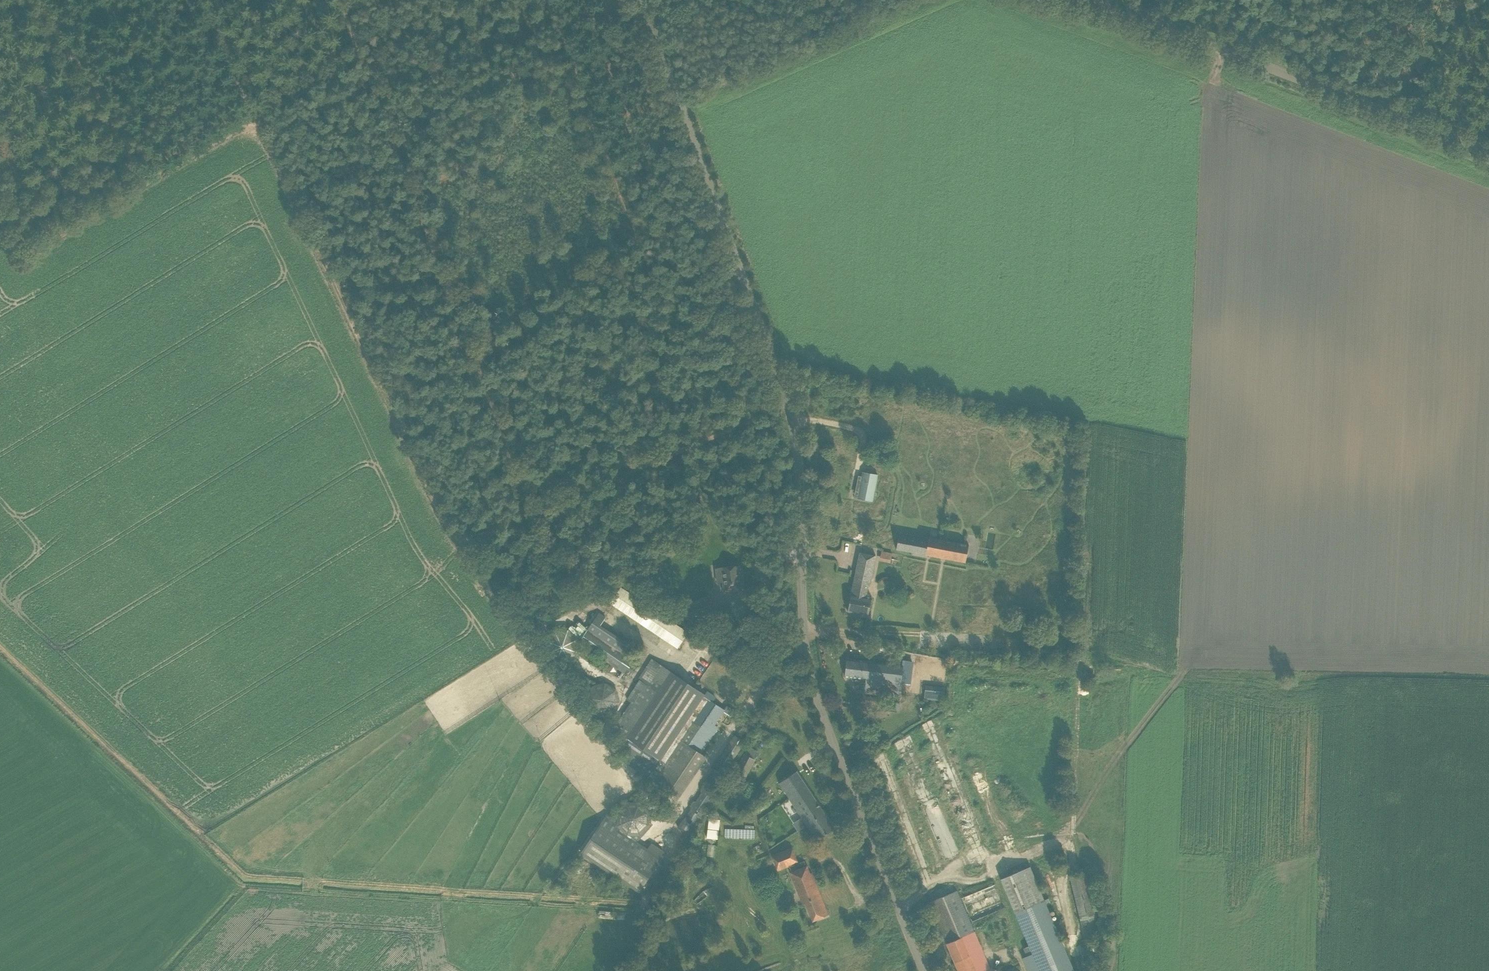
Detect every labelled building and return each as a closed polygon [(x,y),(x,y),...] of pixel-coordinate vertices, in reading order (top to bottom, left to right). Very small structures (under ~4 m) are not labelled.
[(858,498),(872,501),(877,475),(863,472),(858,498)] [(965,562),(969,545),(929,537),(928,540),(899,534),(896,549),(965,562)] [(890,561),(892,553),(882,551),(880,559),(890,561)] [(860,552),(848,611),(868,616),(868,613),(871,602),(871,599),(865,597),(868,587),(869,587),(875,556),(860,552)] [(723,567),(724,576),(722,576),(724,592),(742,590),(739,565),(723,567)] [(610,602),(677,648),(687,632),(620,587),(610,602)] [(681,606),(686,619),(714,609),(708,596),(681,606)] [(626,656),(585,628),(577,640),(618,668),(626,656)] [(545,645),(545,646),(545,648),(546,650),(546,652),(547,653),(548,655),(549,656),(550,658),(551,659),(553,660),(554,661),(556,662),(557,662),(559,663),(561,663),(563,663),(564,663),(566,662),(568,662),(569,661),(571,660),(572,659),(574,658),(575,656),(576,655),(577,653),(577,652),(578,650),(578,648),(578,646),(578,645),(578,643),(577,641),(577,639),(576,638),(575,636),(574,635),(572,634),(571,633),(569,632),(568,631),(566,631),(564,630),(563,630),(561,630),(559,630),(557,631),(556,631),(554,632),(553,633),(551,634),(550,635),(549,636),(548,638),(547,639),(546,641),(546,643),(545,645)] [(882,639),(881,644),(895,647),(896,641),(882,639)] [(612,731),(620,747),(627,752),(623,758),(628,764),(677,797),(704,756),(696,751),(723,711),(734,718),(738,713),(726,705),(723,709),(707,698),(694,718),(690,716),(704,695),(652,659),(638,680),(643,683),(612,731)] [(866,679),(865,690),(896,694),(896,691),(904,692),(905,683),(901,683),(903,665),(847,659),(845,676),(866,679)] [(590,710),(591,711),(592,712),(593,713),(595,714),(596,714),(597,715),(598,715),(600,715),(601,716),(603,716),(604,716),(605,715),(607,715),(608,715),(609,714),(611,714),(612,713),(613,712),(614,711),(615,710),(616,709),(616,708),(617,706),(618,705),(618,704),(618,702),(619,701),(619,700),(619,698),(618,697),(618,696),(618,694),(617,693),(616,692),(616,691),(615,689),(614,688),(613,687),(612,687),(611,686),(609,685),(608,685),(607,684),(605,684),(604,684),(603,684),(601,684),(600,684),(598,684),(597,685),(596,685),(595,686),(593,687),(592,687),(591,688),(590,689),(589,691),(589,692),(588,693),(588,694),(587,696),(587,697),(587,698),(587,700),(587,701),(587,703),(587,704),(588,705),(588,706),(589,708),(589,709),(590,710)] [(924,699),(943,700),(945,687),(925,685),(924,699)] [(872,697),(871,707),(878,708),(879,698),(872,697)] [(892,704),(890,711),(898,712),(899,705),(892,704)] [(717,765),(717,764),(716,765),(717,766),(703,786),(705,787),(691,808),(693,809),(680,829),(689,835),(704,814),(702,813),(715,793),(714,792),(726,772),(725,771),(744,742),(735,736),(729,745),(731,747),(719,766),(717,765)] [(735,771),(745,777),(760,750),(752,746),(751,748),(748,747),(735,771)] [(796,771),(778,783),(807,825),(808,824),(818,839),(826,834),(834,828),(796,771)] [(623,805),(622,806),(621,807),(620,808),(619,809),(618,810),(618,811),(617,813),(617,814),(616,815),(616,817),(616,818),(616,820),(616,821),(617,823),(617,824),(618,825),(618,827),(619,828),(620,829),(621,830),(622,831),(623,832),(624,833),(626,833),(627,834),(628,834),(630,834),(631,835),(633,835),(634,835),(635,834),(637,834),(638,834),(639,833),(641,833),(642,832),(643,831),(644,830),(645,829),(646,828),(647,827),(647,825),(648,824),(648,823),(649,821),(649,820),(649,818),(649,817),(649,815),(648,814),(648,813),(647,811),(647,810),(646,809),(645,808),(644,807),(643,806),(642,805),(641,804),(639,803),(638,803),(637,802),(635,802),(634,802),(633,802),(631,802),(630,802),(628,803),(627,803),(626,803),(624,804),(623,805)] [(720,820),(709,819),(707,838),(717,839),(720,820)] [(581,853),(644,895),(666,861),(603,820),(581,853)] [(777,870),(787,867),(781,851),(771,855),(777,870)] [(1038,865),(1042,875),(1058,868),(1053,858),(1038,865)] [(1032,953),(1022,958),(1028,970),(1074,970),(1030,866),(1001,879),(1032,953)] [(1069,877),(1085,939),(1108,933),(1103,908),(1099,908),(1091,872),(1069,877)] [(828,915),(811,873),(793,880),(798,892),(803,890),(808,901),(805,902),(812,921),(828,915)] [(962,898),(972,922),(1004,908),(994,884),(962,898)] [(957,891),(939,898),(929,902),(958,970),(990,970),(957,891)]
